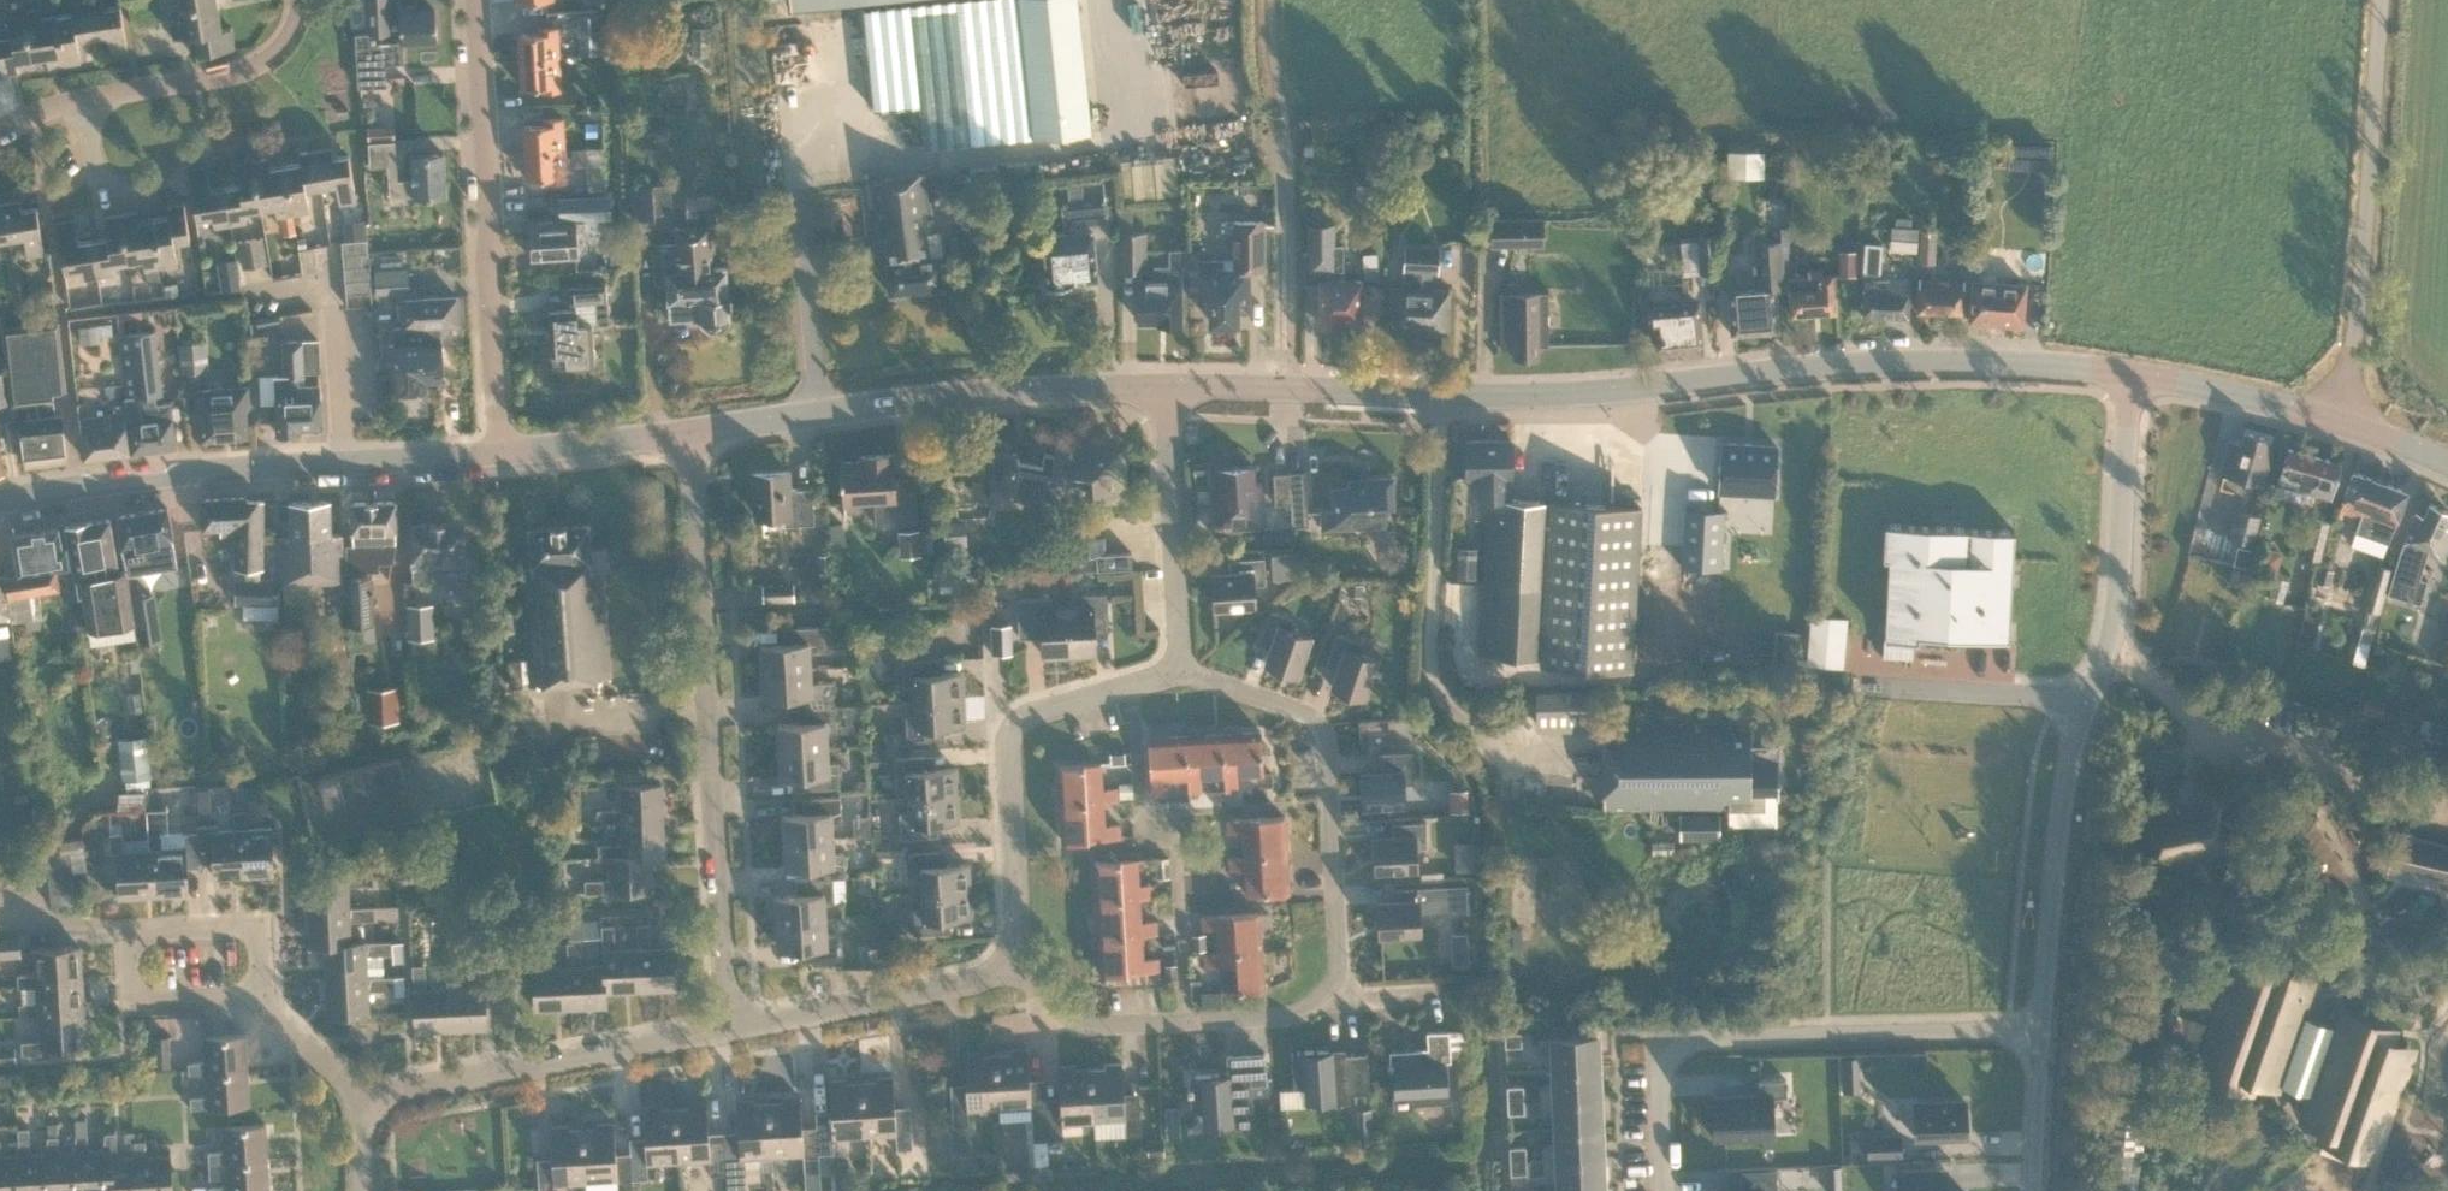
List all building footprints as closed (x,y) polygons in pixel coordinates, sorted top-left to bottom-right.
[(93,34),(88,0),(75,0),(71,1),(73,11),(58,13),(65,60),(82,58),(78,36),(93,34)] [(93,34),(108,31),(112,53),(129,50),(121,3),(105,5),(105,0),(88,0),(93,34)] [(182,13),(219,7),(218,0),(179,0),(182,13)] [(401,4),(400,0),(368,0),(370,31),(357,31),(360,84),(388,83),(387,61),(405,59),(404,40),(438,38),(436,8),(418,9),(417,3),(401,4)] [(864,7),(874,108),(920,103),(925,146),(1091,129),(1078,0),(937,0),(864,7)] [(41,6),(25,8),(33,55),(48,53),(49,63),(65,60),(58,13),(43,15),(41,6)] [(219,7),(182,13),(172,15),(175,35),(190,32),(193,51),(235,44),(232,25),(222,26),(219,7)] [(25,8),(9,11),(0,12),(0,58),(2,70),(19,68),(17,58),(33,55),(25,8)] [(608,50),(606,11),(571,12),(572,31),(588,30),(589,51),(608,50)] [(518,31),(519,58),(560,56),(559,25),(539,26),(539,30),(518,31)] [(341,56),(353,55),(352,31),(340,32),(341,56)] [(562,87),(560,56),(519,58),(521,85),(543,83),(543,88),(562,87)] [(523,122),(525,149),(566,146),(564,115),(540,116),(540,121),(523,122)] [(369,138),(395,136),(394,121),(368,123),(369,138)] [(389,163),(391,195),(447,193),(445,151),(412,153),(414,176),(399,177),(397,138),(369,140),(371,164),(389,163)] [(1887,149),(1906,149),(1906,138),(1887,138),(1887,149)] [(603,186),(601,144),(573,145),(573,162),(587,161),(588,186),(603,186)] [(332,145),(316,148),(322,183),(337,181),(340,203),(357,200),(349,153),(334,155),(332,145)] [(566,146),(525,149),(527,176),(548,174),(549,179),(568,177),(566,146)] [(1755,148),(1728,147),(1727,176),(1738,176),(1738,164),(1755,164),(1755,148)] [(307,186),(322,183),(316,148),(300,150),(301,160),(286,163),(294,210),(310,208),(307,186)] [(1795,150),(1784,150),(1783,166),(1795,166),(1795,150)] [(280,212),(294,210),(286,163),(271,165),(269,155),(253,158),(261,205),(276,203),(277,213),(280,212)] [(246,208),(261,205),(253,158),(237,161),(240,182),(225,185),(231,220),(247,218),(246,208)] [(231,220),(225,185),(210,187),(207,165),(190,168),(197,215),(213,213),(215,223),(231,220)] [(942,168),(873,177),(880,235),(886,234),(889,259),(886,259),(890,290),(945,283),(938,228),(934,229),(930,197),(945,195),(942,168)] [(1103,179),(1105,198),(1117,197),(1115,178),(1103,179)] [(656,209),(673,209),(671,179),(653,181),(653,183),(635,184),(637,215),(656,215),(656,209)] [(1357,182),(1357,206),(1377,206),(1377,182),(1357,182)] [(572,192),(573,213),(602,212),(601,191),(572,192)] [(21,197),(5,200),(10,236),(25,233),(29,255),(46,252),(38,205),(22,207),(21,197)] [(1065,286),(1070,279),(1099,276),(1094,232),(1110,231),(1107,198),(1062,203),(1065,229),(1042,232),(1047,282),(1049,281),(1054,287),(1065,286)] [(10,236),(5,200),(0,201),(0,237),(10,236)] [(169,213),(154,215),(162,263),(178,260),(175,238),(191,236),(185,200),(168,203),(169,213)] [(715,263),(712,221),(717,220),(715,202),(686,204),(688,223),(674,224),(675,239),(661,240),(663,264),(665,264),(670,317),(691,315),(691,317),(701,317),(701,319),(711,328),(724,326),(733,316),(728,262),(715,263)] [(1118,204),(1119,268),(1148,268),(1148,228),(1134,228),(1133,204),(1118,204)] [(162,263),(154,215),(139,218),(138,208),(121,210),(129,258),(144,255),(148,280),(162,277),(159,263),(162,263)] [(114,260),(129,258),(121,210),(105,213),(108,235),(93,237),(99,273),(116,270),(114,260)] [(294,210),(280,212),(283,232),(297,230),(294,210)] [(1491,241),(1544,242),(1544,214),(1491,214),(1491,241)] [(366,235),(365,217),(344,219),(346,236),(366,235)] [(587,232),(586,217),(530,221),(532,256),(580,253),(579,233),(587,232)] [(1200,259),(1199,259),(1199,290),(1199,298),(1212,298),(1213,319),(1236,319),(1236,307),(1249,307),(1248,265),(1263,265),(1262,217),(1233,218),(1234,258),(1222,258),(1200,259)] [(99,273),(93,237),(78,240),(75,218),(58,221),(65,268),(81,266),(83,276),(99,273)] [(1305,249),(1305,278),(1319,278),(1320,321),(1341,321),(1341,317),(1361,317),(1361,276),(1341,276),(1341,267),(1344,267),(1344,241),(1335,241),(1334,220),(1309,220),(1309,249),(1305,249)] [(1938,223),(1921,222),(1919,259),(1936,260),(1938,223)] [(1889,247),(1917,249),(1919,225),(1891,223),(1889,247)] [(959,229),(962,248),(982,244),(979,226),(959,229)] [(1720,269),(1717,231),(1697,232),(1700,271),(1720,269)] [(243,265),(269,260),(264,234),(238,239),(243,265)] [(342,239),(343,252),(368,250),(367,237),(342,239)] [(1440,270),(1440,255),(1441,242),(1406,241),(1404,284),(1392,284),(1390,327),(1448,330),(1450,287),(1432,286),(1433,269),(1440,270)] [(1779,328),(1776,286),(1784,285),(1781,241),(1756,242),(1759,287),(1728,289),(1732,332),(1779,328)] [(1139,319),(1159,318),(1159,320),(1182,320),(1180,263),(1188,263),(1187,246),(1169,246),(1170,262),(1154,262),(1154,277),(1138,277),(1139,319)] [(1840,248),(1840,273),(1856,273),(1856,248),(1840,248)] [(370,263),(368,250),(343,252),(344,265),(370,263)] [(241,286),(236,256),(217,259),(222,289),(241,286)] [(344,265),(345,278),(371,276),(370,263),(344,265)] [(1823,274),(1823,266),(1807,267),(1807,275),(1788,276),(1790,312),(1836,309),(1834,273),(1823,274)] [(376,272),(376,291),(409,290),(409,271),(376,272)] [(372,289),(371,276),(345,278),(347,291),(372,289)] [(1963,310),(1964,278),(1920,277),(1919,309),(1963,310)] [(1970,318),(2023,323),(2026,281),(1973,277),(1970,318)] [(1505,278),(1505,291),(1519,291),(1519,278),(1505,278)] [(1863,312),(1908,314),(1909,279),(1864,278),(1863,312)] [(166,293),(179,292),(177,280),(164,282),(166,293)] [(553,367),(596,364),(593,321),(610,320),(608,281),(571,284),(572,301),(578,301),(578,306),(549,308),(553,367)] [(373,301),(372,289),(347,291),(348,304),(373,301)] [(1502,345),(1515,345),(1515,355),(1540,354),(1540,342),(1547,342),(1547,291),(1519,291),(1505,291),(1502,291),(1502,345)] [(395,325),(396,341),(390,341),(394,388),(426,386),(425,376),(443,375),(439,323),(459,322),(457,294),(401,297),(403,324),(395,325)] [(1703,342),(1698,301),(1647,307),(1649,325),(1654,324),(1657,346),(1703,342)] [(618,323),(637,322),(637,312),(617,314),(618,323)] [(62,413),(57,413),(54,390),(66,389),(58,320),(4,326),(13,402),(37,399),(38,415),(22,417),(27,463),(67,458),(62,413)] [(101,339),(100,322),(79,324),(81,341),(101,339)] [(171,399),(157,401),(156,392),(164,391),(159,352),(165,351),(162,326),(118,331),(132,450),(176,444),(171,399)] [(197,338),(197,333),(180,335),(180,340),(179,340),(181,369),(209,367),(207,338),(197,338)] [(319,337),(283,339),(285,373),(275,373),(278,431),(301,430),(301,425),(323,424),(321,383),(298,384),(298,373),(305,372),(305,369),(321,368),(319,337)] [(13,415),(4,369),(0,369),(0,418),(13,415)] [(249,383),(197,387),(198,409),(202,409),(204,436),(249,432),(247,405),(250,405),(249,383)] [(125,411),(80,416),(85,456),(130,450),(125,411)] [(2263,483),(2272,449),(2265,447),(2268,436),(2245,430),(2242,441),(2230,438),(2221,472),(2263,483)] [(1060,498),(1094,497),(1094,500),(1127,497),(1123,444),(1077,435),(1075,444),(1057,440),(1055,451),(1045,449),(1041,465),(1020,461),(1019,446),(1010,447),(1010,439),(983,441),(986,471),(991,471),(992,487),(1014,491),(1014,496),(1058,505),(1060,498)] [(1545,498),(1515,495),(1510,495),(1510,475),(1512,475),(1512,437),(1466,437),(1466,475),(1477,475),(1477,495),(1488,495),(1479,652),(1538,655),(1542,584),(1545,584),(1541,661),(1633,667),(1642,503),(1550,498),(1549,502),(1545,502),(1545,498)] [(1775,440),(1721,438),(1719,487),(1773,489),(1775,440)] [(2330,496),(2340,460),(2288,445),(2278,481),(2330,496)] [(861,453),(861,457),(842,458),(845,500),(876,498),(878,521),(917,518),(914,474),(895,476),(893,450),(861,453)] [(1233,524),(1263,522),(1260,481),(1255,481),(1253,462),(1230,463),(1230,451),(1212,452),(1216,517),(1232,516),(1233,524)] [(784,521),(813,520),(811,485),(787,487),(786,466),(755,467),(758,515),(783,513),(784,521)] [(1306,469),(1289,470),(1292,524),(1310,523),(1306,469)] [(2340,507),(2359,514),(2354,528),(2389,540),(2407,488),(2353,469),(2340,507)] [(1291,500),(1292,524),(1289,470),(1274,471),(1276,501),(1291,500)] [(1387,505),(1393,504),(1392,475),(1351,477),(1351,482),(1333,483),(1334,508),(1324,502),(1323,525),(1388,521),(1387,505)] [(239,532),(238,565),(263,565),(264,519),(265,499),(250,499),(250,496),(205,497),(205,527),(224,527),(224,533),(239,532)] [(356,529),(356,543),(350,544),(351,567),(379,566),(378,544),(398,543),(397,530),(400,530),(398,499),(352,501),(354,529),(356,529)] [(292,534),(281,535),(283,558),(285,583),(317,582),(347,581),(346,555),(344,532),(334,532),(332,500),(291,502),(292,534)] [(2419,576),(2427,550),(2442,557),(2447,544),(2447,524),(2445,522),(2447,516),(2447,509),(2429,500),(2424,513),(2417,510),(2403,540),(2388,592),(2419,602),(2426,578),(2419,576)] [(1682,505),(1678,563),(1717,564),(1720,506),(1682,505)] [(170,506),(120,515),(126,553),(130,573),(180,563),(176,544),(170,506)] [(2253,542),(2260,513),(2238,507),(2230,536),(2253,542)] [(2320,556),(2329,518),(2313,514),(2304,552),(2320,556)] [(70,523),(67,523),(80,595),(85,594),(92,628),(136,622),(126,566),(120,567),(111,518),(110,516),(89,520),(89,519),(86,520),(70,523)] [(967,542),(965,518),(944,520),(946,543),(967,542)] [(1105,548),(1104,533),(1089,534),(1088,519),(1059,521),(1060,543),(1060,551),(1052,551),(1052,570),(1133,566),(1132,550),(1131,550),(1105,551),(1105,548)] [(467,520),(414,522),(416,568),(443,567),(444,576),(469,575),(469,565),(467,520)] [(1885,635),(1926,637),(2003,641),(2003,635),(2009,636),(2015,528),(1885,521),(1883,555),(1889,555),(1885,635)] [(604,566),(611,566),(610,546),(593,547),(591,522),(531,526),(534,571),(523,572),(531,684),(612,678),(604,566)] [(19,569),(7,571),(12,617),(41,612),(38,589),(60,585),(56,565),(68,563),(65,545),(61,545),(58,523),(13,532),(19,569)] [(920,526),(898,528),(900,554),(922,552),(920,526)] [(2252,546),(2237,542),(2232,562),(2247,566),(2252,546)] [(1295,549),(1272,551),(1273,576),(1296,574),(1295,549)] [(1255,582),(1266,581),(1264,555),(1229,557),(1230,572),(1212,573),(1214,605),(1256,602),(1255,582)] [(1477,555),(1458,555),(1457,575),(1477,575),(1477,555)] [(2362,605),(2380,610),(2392,565),(2373,560),(2362,605)] [(2320,564),(2317,579),(2330,582),(2334,568),(2320,564)] [(12,617),(7,571),(0,572),(0,617),(11,616),(11,617),(12,617)] [(372,573),(347,574),(350,637),(375,636),(372,573)] [(283,576),(238,575),(239,600),(253,600),(273,601),(280,601),(283,601),(283,576)] [(763,582),(764,600),(795,598),(794,580),(763,582)] [(1348,580),(1347,592),(1362,593),(1363,581),(1348,580)] [(150,590),(133,593),(141,641),(158,638),(150,590)] [(1083,602),(1067,603),(1070,650),(1096,649),(1094,620),(1108,619),(1107,590),(1082,591),(1083,602)] [(1043,652),(1070,650),(1067,603),(1056,604),(1055,593),(1022,595),(1024,634),(1043,633),(1043,652)] [(435,650),(434,601),(408,602),(409,635),(412,635),(413,651),(435,650)] [(1297,673),(1310,634),(1291,627),(1295,616),(1270,608),(1258,641),(1273,646),(1267,663),(1297,673)] [(1807,661),(1843,664),(1844,664),(1846,632),(1848,615),(1811,612),(1807,661)] [(478,633),(477,613),(462,614),(463,634),(478,633)] [(2447,660),(2447,614),(2444,613),(2433,657),(2447,660)] [(1009,622),(992,623),(993,652),(1005,651),(1010,651),(1009,622)] [(762,642),(763,668),(811,665),(810,648),(830,647),(829,623),(782,626),(783,640),(762,642)] [(2362,624),(2352,660),(2365,663),(2375,628),(2362,624)] [(1776,628),(1774,660),(1798,661),(1800,630),(1776,628)] [(860,631),(861,644),(885,642),(884,629),(860,631)] [(1363,696),(1377,656),(1358,650),(1361,639),(1337,631),(1325,663),(1340,668),(1333,685),(1363,696)] [(914,681),(915,697),(964,694),(962,667),(934,669),(933,655),(902,657),(904,682),(914,681)] [(511,684),(524,683),(522,657),(509,657),(511,684)] [(787,707),(798,706),(835,703),(834,679),(812,680),(811,665),(763,668),(765,694),(785,692),(787,707)] [(397,684),(367,685),(368,719),(398,718),(397,684)] [(1596,719),(1596,689),(1537,690),(1537,720),(1596,719)] [(966,720),(964,694),(915,697),(916,712),(906,713),(908,738),(937,736),(936,722),(966,720)] [(2364,699),(2359,714),(2380,720),(2384,705),(2364,699)] [(837,728),(835,703),(798,706),(799,721),(778,723),(780,748),(827,745),(826,728),(837,728)] [(1765,789),(1779,789),(1779,742),(1751,743),(1751,725),(1737,726),(1737,721),(1605,722),(1604,806),(1765,806),(1765,789)] [(1262,727),(1223,729),(1225,771),(1226,787),(1238,786),(1238,771),(1264,769),(1262,727)] [(1201,773),(1225,771),(1223,729),(1186,732),(1188,773),(1189,788),(1202,788),(1201,773)] [(886,732),(887,745),(901,744),(900,731),(886,732)] [(1164,774),(1188,773),(1186,732),(1148,734),(1152,791),(1165,790),(1164,774)] [(153,775),(149,733),(118,736),(122,778),(153,775)] [(224,754),(232,743),(221,734),(212,745),(224,754)] [(828,759),(827,745),(780,748),(781,774),(803,773),(803,786),(841,783),(840,759),(828,759)] [(1415,780),(1414,755),(1413,748),(1380,750),(1380,757),(1381,772),(1362,773),(1364,804),(1405,801),(1404,781),(1415,780)] [(1111,761),(1125,760),(1125,749),(1110,750),(1111,761)] [(909,793),(957,790),(956,764),(927,766),(926,751),(896,753),(897,778),(908,777),(909,793)] [(326,800),(407,781),(401,756),(320,775),(326,800)] [(1060,800),(1102,797),(1118,796),(1117,783),(1101,784),(1100,759),(1058,762),(1060,800)] [(1120,796),(1133,795),(1132,780),(1119,780),(1120,796)] [(622,819),(664,817),(663,782),(621,783),(622,806),(597,807),(598,820),(622,819)] [(245,805),(244,783),(233,784),(235,806),(245,805)] [(210,809),(209,786),(198,787),(199,810),(210,809)] [(126,789),(127,806),(152,804),(151,787),(126,789)] [(1449,788),(1450,808),(1470,807),(1469,787),(1449,788)] [(959,816),(957,790),(909,793),(910,810),(900,810),(901,834),(931,832),(930,817),(959,816)] [(784,812),(785,838),(833,835),(831,818),(843,817),(841,793),(805,795),(806,810),(784,812)] [(1104,822),(1102,797),(1060,800),(1063,837),(1121,834),(1120,820),(1104,822)] [(148,828),(149,848),(156,847),(158,892),(189,890),(188,865),(202,864),(201,860),(199,822),(198,822),(198,830),(186,831),(186,845),(162,846),(161,828),(169,828),(167,806),(147,808),(149,828),(148,828)] [(241,827),(244,872),(274,870),(271,825),(247,826),(246,808),(234,808),(236,827),(241,827)] [(1720,810),(1679,809),(1679,835),(1720,836),(1720,810)] [(1246,852),(1288,849),(1285,814),(1229,817),(1230,830),(1244,829),(1246,852)] [(665,852),(664,817),(622,819),(623,841),(599,842),(599,856),(609,855),(650,854),(650,853),(665,852)] [(1416,845),(1427,844),(1425,818),(1392,820),(1393,835),(1374,837),(1376,868),(1418,865),(1416,845)] [(215,874),(244,872),(241,827),(236,827),(219,828),(219,820),(199,822),(201,860),(214,859),(215,874)] [(881,835),(881,824),(874,824),(875,842),(891,841),(890,834),(881,835)] [(120,895),(158,892),(156,847),(149,848),(125,849),(123,829),(110,830),(111,850),(117,849),(120,895)] [(83,834),(59,836),(60,850),(85,847),(83,834)] [(834,849),(833,835),(785,838),(787,863),(808,862),(809,876),(834,874),(847,873),(845,849),(834,849)] [(875,847),(876,858),(893,857),(893,846),(875,847)] [(922,873),(923,890),(971,887),(970,861),(940,863),(939,848),(910,850),(911,874),(922,873)] [(1288,849),(1246,852),(1231,853),(1232,867),(1247,866),(1248,892),(1290,889),(1288,849)] [(46,853),(48,866),(73,863),(71,850),(46,853)] [(651,888),(650,854),(609,855),(610,877),(586,877),(587,891),(651,888)] [(1157,875),(1170,874),(1169,854),(1156,855),(1157,875)] [(1097,897),(1140,895),(1155,894),(1155,882),(1139,883),(1138,858),(1096,860),(1097,897)] [(75,875),(73,863),(48,866),(50,879),(75,875)] [(308,871),(310,907),(352,904),(351,883),(375,882),(374,868),(308,871)] [(777,893),(778,919),(827,916),(826,900),(836,899),(834,874),(809,876),(797,877),(798,892),(777,893)] [(50,879),(52,892),(77,888),(75,875),(50,879)] [(1420,910),(1470,907),(1468,881),(1396,885),(1397,900),(1378,902),(1380,933),(1421,931),(1420,910)] [(972,911),(971,887),(923,890),(923,906),(914,906),(915,930),(944,928),(944,913),(972,911)] [(78,901),(77,888),(52,892),(53,904),(78,901)] [(1141,919),(1140,895),(1097,897),(1099,934),(1142,932),(1157,931),(1157,919),(1141,919)] [(376,903),(352,904),(310,907),(311,943),(326,942),(354,941),(354,939),(353,917),(377,916),(376,903)] [(1221,949),(1263,947),(1261,910),(1203,913),(1204,926),(1219,925),(1221,949)] [(828,931),(827,916),(778,919),(780,944),(802,943),(803,958),(839,956),(838,931),(828,931)] [(584,918),(570,919),(571,936),(585,935),(584,918)] [(638,922),(639,946),(641,986),(677,984),(675,944),(652,945),(651,921),(638,922)] [(603,923),(604,961),(606,989),(607,988),(641,986),(639,946),(616,947),(615,923),(603,923)] [(1207,947),(1206,930),(1192,931),(1193,947),(1207,947)] [(1143,955),(1142,932),(1099,934),(1101,971),(1159,968),(1158,954),(1143,955)] [(22,954),(21,933),(0,934),(0,955),(22,954)] [(326,942),(328,977),(369,975),(368,951),(392,950),(392,937),(354,939),(354,941),(326,942)] [(394,959),(404,958),(403,939),(392,939),(394,959)] [(607,1003),(607,988),(606,989),(604,961),(583,963),(582,939),(569,940),(571,963),(573,1005),(607,1003)] [(573,1005),(571,963),(548,964),(547,940),(534,941),(537,1007),(573,1005)] [(36,977),(83,975),(81,945),(34,947),(36,971),(18,972),(19,985),(37,983),(36,977)] [(1263,947),(1221,949),(1205,950),(1205,963),(1222,962),(1223,988),(1265,986),(1263,947)] [(913,969),(927,967),(924,953),(910,956),(913,969)] [(448,960),(450,984),(452,1026),(489,1023),(486,982),(462,984),(461,959),(448,960)] [(452,1026),(450,984),(427,986),(426,961),(413,962),(417,1028),(452,1026)] [(1166,977),(1178,976),(1177,961),(1165,962),(1166,977)] [(2206,1056),(2275,1080),(2276,1079),(2300,1010),(2305,1012),(2313,990),(2308,988),(2311,978),(2263,962),(2260,973),(2238,965),(2206,1056)] [(369,975),(328,977),(329,1013),(371,1011),(369,986),(394,985),(393,973),(369,975)] [(85,1004),(83,975),(36,977),(37,983),(38,1001),(20,1002),(21,1013),(39,1012),(38,1007),(85,1004)] [(38,1007),(39,1012),(40,1038),(22,1039),(23,1052),(42,1051),(42,1045),(87,1042),(85,1004),(38,1007)] [(2300,1010),(2276,1079),(2310,1091),(2315,1093),(2339,1024),(2305,1012),(2300,1010)] [(2302,1114),(2377,1141),(2408,1049),(2386,1041),(2390,1031),(2343,1014),(2339,1024),(2315,1093),(2310,1091),(2302,1114)] [(1463,1026),(1452,1027),(1430,1029),(1431,1045),(1393,1048),(1398,1107),(1414,1106),(1414,1100),(1453,1097),(1450,1056),(1454,1056),(1453,1053),(1465,1052),(1463,1026)] [(1522,1042),(1522,1029),(1505,1029),(1506,1043),(1522,1042)] [(207,1069),(247,1067),(245,1031),(205,1034),(206,1059),(189,1060),(190,1072),(207,1071),(207,1069)] [(1554,1065),(1599,1063),(1597,1031),(1537,1034),(1538,1050),(1553,1049),(1554,1065)] [(156,1063),(171,1063),(170,1034),(154,1035),(156,1063)] [(16,1059),(16,1043),(0,1044),(0,1060),(16,1059)] [(1372,1089),(1371,1072),(1370,1050),(1348,1051),(1347,1045),(1294,1048),(1296,1086),(1315,1084),(1316,1101),(1353,1099),(1352,1090),(1372,1089)] [(1028,1046),(995,1048),(999,1104),(1010,1104),(1024,1103),(1025,1103),(1026,1117),(1026,1121),(1027,1139),(1029,1163),(1035,1163),(1035,1162),(1050,1161),(1048,1136),(1046,1120),(1048,1120),(1047,1103),(1046,1083),(1030,1084),(1029,1072),(1028,1046)] [(968,1106),(999,1104),(995,1048),(964,1050),(967,1088),(951,1089),(953,1121),(969,1120),(968,1106)] [(1269,1081),(1269,1072),(1267,1051),(1229,1054),(1230,1070),(1191,1072),(1194,1109),(1212,1108),(1213,1125),(1252,1122),(1249,1082),(1269,1081)] [(1852,1064),(1852,1055),(1842,1055),(1842,1065),(1852,1064)] [(1122,1059),(1091,1061),(1095,1118),(1126,1115),(1127,1131),(1143,1130),(1141,1097),(1125,1098),(1122,1059)] [(1062,1120),(1095,1118),(1091,1061),(1059,1064),(1062,1102),(1047,1103),(1048,1120),(1046,1120),(1048,1136),(1063,1135),(1062,1120)] [(1539,1082),(1540,1096),(1600,1093),(1599,1063),(1554,1065),(1554,1081),(1539,1082)] [(207,1069),(207,1071),(209,1094),(191,1095),(191,1106),(250,1103),(247,1067),(207,1069)] [(892,1074),(860,1077),(864,1131),(895,1129),(896,1145),(913,1144),(911,1111),(894,1112),(892,1074)] [(832,1133),(864,1131),(860,1077),(829,1079),(831,1116),(816,1117),(817,1131),(818,1150),(833,1149),(832,1133)] [(1774,1134),(1772,1094),(1774,1094),(1787,1093),(1786,1077),(1759,1078),(1759,1090),(1759,1093),(1713,1094),(1715,1136),(1774,1134)] [(1508,1096),(1524,1096),(1524,1082),(1508,1083),(1508,1096)] [(1556,1126),(1601,1124),(1600,1093),(1540,1096),(1541,1111),(1555,1110),(1556,1126)] [(818,1150),(817,1131),(802,1132),(800,1094),(768,1096),(772,1152),(803,1150),(805,1190),(821,1190),(819,1165),(818,1150)] [(745,1154),(772,1152),(768,1096),(736,1098),(738,1136),(723,1137),(725,1171),(727,1189),(747,1188),(745,1154)] [(1524,1096),(1508,1096),(1508,1110),(1525,1109),(1524,1096)] [(1966,1099),(1914,1100),(1916,1135),(1967,1133),(1967,1128),(1966,1115),(1966,1099)] [(725,1171),(723,1137),(708,1138),(705,1101),(674,1103),(678,1158),(709,1156),(710,1172),(725,1171)] [(646,1160),(678,1158),(674,1103),(642,1105),(645,1143),(630,1144),(631,1157),(632,1176),(647,1175),(646,1160)] [(1164,1104),(1166,1134),(1180,1134),(1178,1104),(1164,1104)] [(1373,1119),(1372,1105),(1359,1106),(1360,1120),(1373,1119)] [(87,1115),(76,1116),(77,1131),(88,1131),(87,1115)] [(227,1158),(268,1156),(267,1121),(225,1124),(226,1147),(208,1149),(209,1160),(228,1159),(227,1158)] [(582,1123),(586,1180),(616,1178),(617,1190),(625,1190),(633,1190),(632,1176),(631,1157),(615,1158),(612,1121),(582,1123)] [(586,1180),(582,1123),(551,1125),(553,1162),(538,1163),(539,1190),(555,1190),(555,1182),(586,1180)] [(1542,1142),(1542,1157),(1602,1154),(1601,1124),(1556,1126),(1557,1142),(1542,1142)] [(18,1153),(26,1152),(29,1190),(57,1190),(54,1150),(46,1151),(31,1152),(29,1125),(20,1125),(21,1136),(18,1153)] [(142,1154),(134,1154),(119,1155),(117,1131),(107,1131),(104,1147),(112,1146),(115,1190),(144,1190),(142,1154)] [(112,1146),(104,1147),(90,1148),(88,1132),(77,1132),(75,1149),(83,1148),(86,1190),(115,1190),(112,1146)] [(1901,1132),(1868,1133),(1869,1157),(1902,1156),(1901,1132)] [(83,1148),(75,1149),(61,1150),(60,1133),(49,1134),(46,1151),(54,1150),(57,1190),(86,1190),(83,1148)] [(1147,1135),(1148,1154),(1164,1153),(1163,1134),(1147,1135)] [(26,1152),(18,1153),(3,1154),(2,1137),(0,1138),(0,1190),(29,1190),(26,1152)] [(144,1190),(173,1190),(171,1153),(147,1155),(146,1138),(136,1139),(134,1154),(142,1154),(144,1190)] [(1509,1144),(1510,1157),(1527,1156),(1526,1143),(1509,1144)] [(980,1168),(979,1150),(955,1150),(956,1168),(980,1168)] [(1604,1185),(1602,1154),(1542,1157),(1543,1171),(1558,1171),(1559,1186),(1604,1185)] [(268,1156),(227,1158),(228,1159),(229,1182),(211,1183),(211,1190),(268,1190),(270,1190),(268,1156)] [(1527,1156),(1510,1157),(1511,1171),(1528,1170),(1527,1156)] [(1895,1165),(1896,1190),(1941,1190),(1940,1163),(1895,1165)] [(1842,1164),(1831,1164),(1831,1174),(1842,1174),(1842,1164)] [(1717,1190),(1777,1190),(1776,1168),(1739,1169),(1740,1189),(1717,1190)] [(2380,1190),(2406,1190),(2408,1186),(2385,1178),(2380,1190)]
